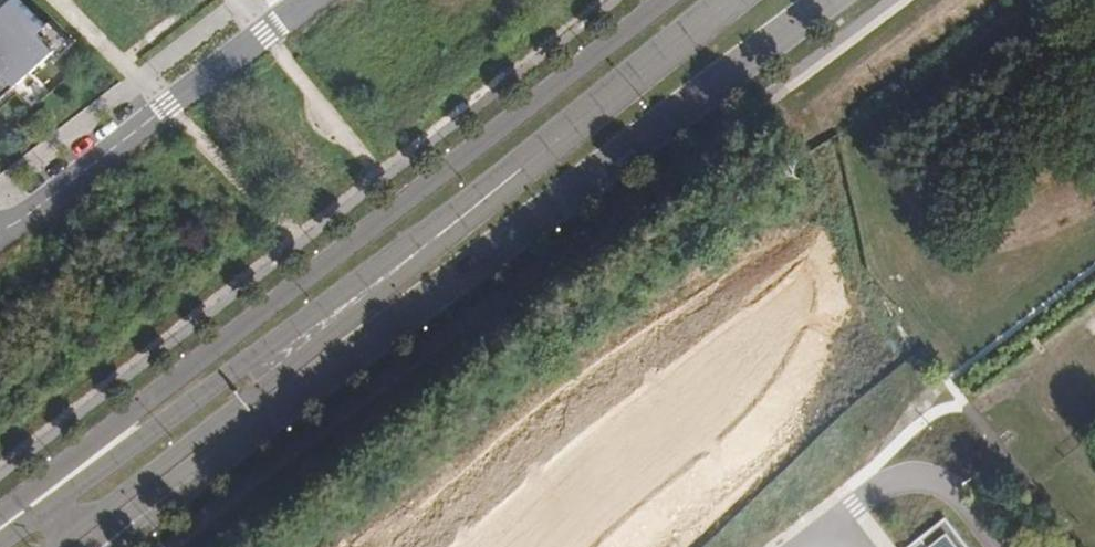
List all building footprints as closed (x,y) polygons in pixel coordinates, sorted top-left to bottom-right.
[(64,42),(47,26),(21,0),(0,0),(0,101),(64,42)] [(52,21),(47,26),(64,42),(69,48),(74,43),(52,21)]
